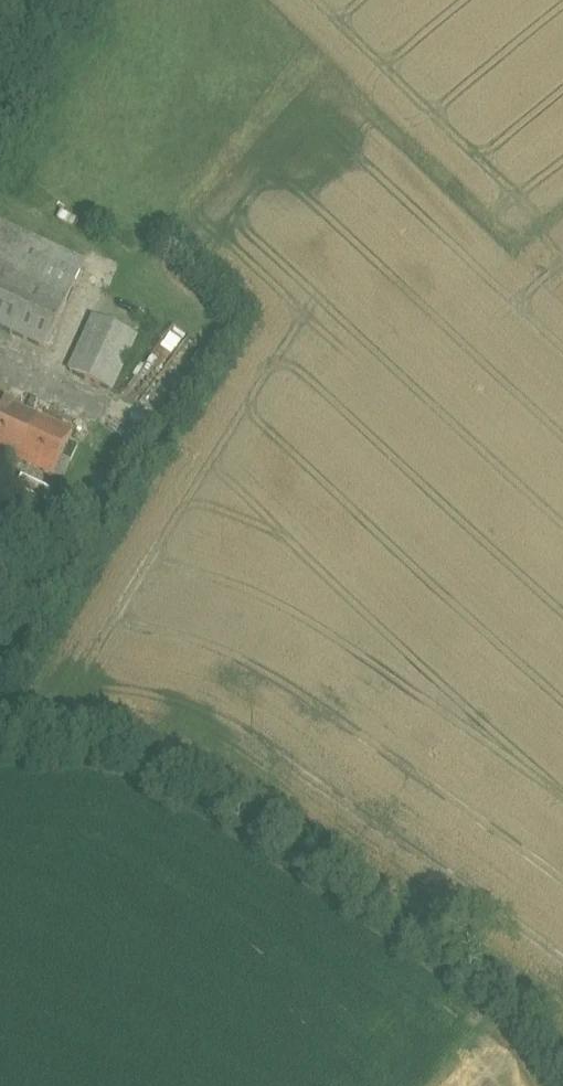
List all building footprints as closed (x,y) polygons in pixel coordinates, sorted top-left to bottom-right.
[(0,225),(0,328),(46,349),(84,265),(0,225)] [(137,336),(96,317),(71,372),(112,391),(137,336)] [(53,477),(62,458),(73,432),(0,399),(0,453),(53,477)] [(62,458),(53,477),(62,481),(71,462),(62,458)]
